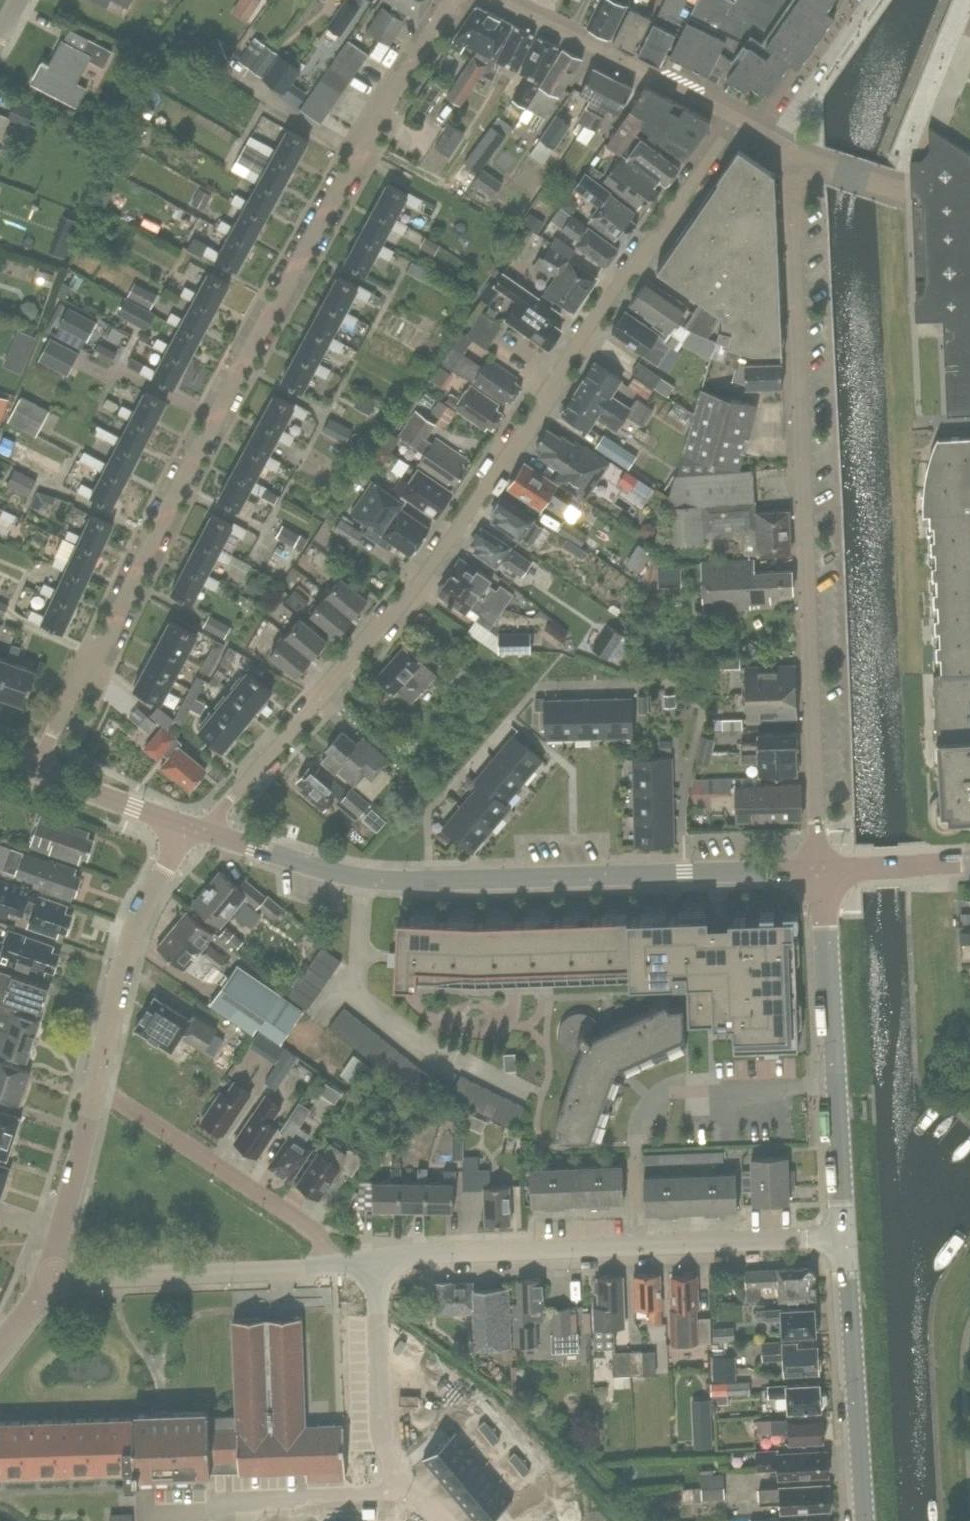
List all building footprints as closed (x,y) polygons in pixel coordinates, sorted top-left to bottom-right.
[(247,19),(260,0),(237,0),(232,9),(247,19)] [(334,16),(327,26),(340,35),(360,5),(358,4),(361,0),(346,0),(334,16)] [(395,1),(389,9),(382,5),(368,28),(392,43),(406,19),(405,19),(410,11),(421,17),(432,0),(393,0),(395,1)] [(610,39),(627,4),(618,0),(599,0),(586,27),(610,39)] [(613,40),(635,51),(652,16),(638,9),(643,0),(648,3),(649,0),(633,0),(613,40)] [(638,53),(660,63),(676,31),(672,29),(677,18),(686,0),(665,0),(638,53)] [(670,54),(681,60),(708,73),(707,74),(717,80),(723,69),(725,65),(726,64),(732,68),(727,74),(746,87),(750,81),(767,92),(791,59),(796,63),(799,65),(799,64),(819,36),(835,13),(832,10),(827,7),(832,0),(697,0),(670,54)] [(461,103),(501,43),(515,23),(477,5),(450,45),(463,54),(469,44),(479,49),(448,95),(461,103)] [(505,45),(501,43),(481,74),(494,80),(502,63),(518,70),(536,34),(516,24),(505,45)] [(560,46),(539,36),(521,72),(527,75),(513,99),(526,107),(538,86),(539,87),(543,81),(560,46)] [(266,44),(255,37),(240,60),(249,67),(266,44)] [(93,39),(86,52),(62,38),(49,62),(43,59),(31,80),(77,105),(87,87),(77,82),(90,59),(104,67),(113,50),(93,39)] [(349,38),(341,49),(363,64),(370,53),(349,38)] [(212,64),(228,57),(223,45),(207,52),(212,64)] [(278,52),(268,45),(252,69),(262,76),(278,52)] [(583,58),(565,47),(528,107),(546,117),(559,95),(560,96),(583,58)] [(356,73),(363,64),(341,49),(335,59),(356,73)] [(140,69),(146,57),(133,50),(127,62),(140,69)] [(264,77),(282,90),(298,67),(280,54),(264,77)] [(349,83),(356,73),(335,59),(328,69),(349,83)] [(579,121),(589,126),(613,77),(594,67),(581,92),(591,97),(579,121)] [(328,69),(321,78),(343,93),(349,83),(328,69)] [(634,87),(613,77),(589,126),(598,131),(611,107),(621,112),(634,87)] [(314,88),(336,103),(343,93),(321,78),(314,88)] [(703,116),(645,84),(625,114),(685,157),(706,129),(703,116)] [(329,113),(336,103),(314,88),(308,98),(329,113)] [(322,123),(329,113),(308,98),(300,108),(322,123)] [(9,117),(30,125),(37,109),(16,100),(9,117)] [(1,137),(9,116),(0,113),(0,137),(1,137)] [(498,115),(491,124),(505,134),(512,125),(498,115)] [(555,147),(569,125),(554,115),(540,137),(541,138),(555,147)] [(466,131),(450,121),(434,145),(450,155),(466,131)] [(505,134),(491,124),(465,160),(479,170),(505,134)] [(295,166),(309,140),(288,129),(278,149),(250,134),(246,142),(273,157),(274,155),(295,166)] [(664,176),(669,180),(681,164),(642,135),(628,156),(662,179),(664,176)] [(541,138),(530,153),(544,163),(555,147),(541,138)] [(724,336),(724,339),(724,341),(755,350),(776,349),(783,349),(780,289),(780,281),(780,274),(778,233),(778,232),(776,197),(775,171),(759,160),(739,147),(657,267),(719,310),(723,309),(724,325),(721,325),(718,334),(724,336)] [(260,181),(281,192),(295,166),(274,155),(273,157),(264,174),(251,167),(247,176),(259,182),(260,181)] [(648,208),(661,191),(654,186),(657,182),(622,155),(603,180),(639,207),(642,203),(648,208)] [(239,156),(232,168),(243,174),(250,162),(239,156)] [(474,180),(494,194),(503,181),(483,167),(474,180)] [(625,239),(637,222),(631,218),(635,212),(609,192),(611,189),(586,171),(574,186),(599,205),(589,219),(616,238),(619,235),(625,239)] [(246,207),(267,218),(281,192),(260,181),(259,182),(250,200),(237,193),(232,202),(245,209),(246,207)] [(394,220),(396,218),(405,200),(418,207),(423,198),(410,191),(408,194),(388,183),(374,209),(394,220)] [(94,202),(106,207),(113,190),(101,185),(94,202)] [(205,208),(212,194),(200,188),(192,202),(205,208)] [(577,207),(575,199),(569,195),(561,206),(572,214),(573,213),(577,207)] [(253,244),(267,218),(246,207),(245,209),(236,226),(223,219),(218,227),(231,234),(232,233),(253,244)] [(381,247),(382,244),(392,226),(404,232),(408,225),(396,218),(394,220),(374,209),(360,236),(381,247)] [(539,231),(546,221),(531,212),(525,221),(539,231)] [(573,213),(572,214),(563,226),(577,237),(574,241),(606,264),(619,246),(573,213)] [(57,232),(50,250),(66,256),(73,238),(57,232)] [(239,270),(253,244),(232,233),(231,234),(221,252),(208,245),(204,254),(217,261),(218,259),(239,270)] [(441,242),(427,233),(420,245),(434,254),(441,242)] [(546,291),(575,311),(599,276),(571,257),(577,248),(556,234),(546,248),(545,247),(534,263),(549,272),(550,269),(557,274),(546,291)] [(195,236),(188,248),(202,256),(204,254),(208,245),(209,244),(195,236)] [(381,247),(360,236),(346,262),(367,273),(378,252),(390,259),(395,251),(382,244),(381,247)] [(407,269),(424,279),(430,270),(412,260),(407,269)] [(969,413),(969,266),(948,267),(941,267),(943,318),(948,414),(969,413)] [(197,298),(217,309),(231,283),(211,272),(199,293),(187,286),(182,294),(195,301),(197,298)] [(542,294),(540,297),(504,273),(496,284),(519,300),(507,318),(549,347),(562,329),(554,323),(562,312),(551,305),(553,301),(542,294)] [(338,276),(324,302),(345,313),(346,312),(356,293),(368,300),(373,292),(360,285),(359,287),(338,276)] [(685,340),(672,331),(674,327),(688,307),(648,279),(631,304),(646,314),(666,328),(664,331),(669,335),(665,339),(679,349),(682,344),(685,340)] [(158,293),(136,281),(129,294),(152,306),(158,293)] [(378,304),(382,297),(373,292),(369,298),(378,304)] [(182,324),(203,335),(217,309),(197,298),(195,301),(185,319),(173,312),(168,320),(181,327),(182,324)] [(146,327),(155,311),(138,301),(128,318),(146,327)] [(331,339),(332,337),(342,319),(355,326),(359,318),(346,312),(345,313),(324,302),(310,328),(331,339)] [(719,317),(701,304),(687,324),(693,329),(707,335),(719,317)] [(87,339),(97,321),(68,306),(59,324),(87,339)] [(662,340),(663,338),(667,333),(654,324),(651,327),(626,310),(612,330),(629,342),(629,344),(644,354),(645,355),(649,357),(658,364),(671,346),(662,340)] [(474,322),(494,337),(503,326),(483,311),(474,322)] [(494,337),(474,322),(466,333),(486,348),(494,337)] [(189,361),(203,335),(182,324),(181,327),(171,344),(158,337),(153,346),(166,353),(168,350),(189,361)] [(317,365),(319,363),(328,345),(341,351),(345,343),(332,337),(331,339),(310,328),(296,354),(317,365)] [(22,372),(37,336),(19,329),(4,365),(22,372)] [(49,338),(38,360),(66,375),(78,353),(49,338)] [(117,351),(97,341),(90,353),(110,363),(117,351)] [(736,368),(733,378),(746,382),(747,386),(783,385),(782,363),(776,363),(747,364),(746,359),(741,357),(743,348),(731,344),(725,365),(736,368)] [(507,396),(513,400),(523,385),(515,381),(518,376),(489,357),(483,365),(452,345),(442,361),(504,401),(507,396)] [(174,387),(189,361),(168,350),(166,353),(157,370),(130,355),(126,364),(153,379),(154,376),(174,387)] [(317,365),(296,354),(282,380),(303,391),(314,371),(326,377),(331,369),(319,363),(317,365)] [(632,370),(653,386),(661,376),(639,360),(632,370)] [(632,408),(611,394),(621,379),(595,362),(579,386),(626,418),(627,415),(641,424),(652,408),(638,399),(632,408)] [(440,365),(431,378),(442,385),(451,372),(440,365)] [(628,384),(647,397),(653,387),(635,375),(628,384)] [(489,425),(494,428),(504,412),(497,407),(500,403),(471,383),(460,398),(452,393),(446,401),(487,428),(489,425)] [(626,418),(579,386),(562,412),(588,429),(597,416),(618,429),(626,418)] [(675,473),(676,473),(740,469),(758,406),(701,388),(675,473)] [(132,416),(152,427),(166,401),(146,390),(135,411),(122,404),(118,412),(131,419),(132,416)] [(370,413),(376,399),(361,392),(354,406),(370,413)] [(8,420),(36,435),(50,409),(21,394),(8,420)] [(9,398),(0,395),(0,422),(1,422),(9,398)] [(281,432),(283,430),(292,412),(304,419),(309,410),(296,404),(295,406),(274,395),(261,421),(281,432)] [(115,411),(119,403),(108,397),(104,406),(115,411)] [(466,457),(436,437),(433,442),(426,438),(435,424),(416,412),(400,437),(425,453),(418,464),(448,484),(451,478),(457,482),(468,466),(462,463),(466,457)] [(138,452),(152,427),(132,416),(131,419),(121,437),(98,424),(93,433),(116,446),(118,442),(138,452)] [(323,429),(345,442),(353,428),(330,416),(323,429)] [(268,458),(269,455),(279,437),(291,444),(295,436),(283,430),(281,432),(261,421),(247,447),(268,458)] [(598,478),(609,461),(585,445),(584,447),(575,441),(574,442),(562,435),(561,437),(547,428),(536,444),(544,449),(540,455),(562,469),(555,479),(585,499),(591,489),(598,478)] [(637,455),(605,433),(596,446),(628,468),(637,455)] [(937,436),(929,459),(924,486),(924,514),(929,514),(938,672),(934,672),(940,797),(935,801),(932,807),(932,814),(935,821),(940,825),(946,828),(953,827),(959,824),(963,818),(969,818),(969,435),(937,436)] [(125,478),(138,452),(118,442),(116,446),(107,462),(84,450),(80,458),(103,471),(104,467),(125,478)] [(385,462),(393,452),(383,445),(375,455),(385,462)] [(281,462),(269,455),(268,458),(247,447),(233,472),(254,484),(255,481),(265,463),(277,470),(281,462)] [(545,502),(563,514),(570,503),(552,490),(556,485),(525,463),(523,467),(520,467),(516,473),(517,475),(510,486),(532,501),(531,503),(536,507),(538,504),(542,507),(545,502)] [(392,492),(404,501),(408,495),(434,514),(452,490),(419,466),(409,481),(403,476),(392,492)] [(37,478),(15,467),(6,483),(28,495),(37,478)] [(104,467),(103,471),(93,488),(80,481),(75,490),(88,497),(90,493),(111,504),(125,478),(104,467)] [(630,489),(638,477),(626,469),(618,481),(630,489)] [(753,469),(740,469),(676,473),(675,473),(666,507),(668,546),(706,544),(706,533),(743,531),(745,553),(757,552),(757,553),(791,551),(789,509),(756,510),(753,469)] [(267,487),(255,481),(254,484),(233,472),(219,498),(240,509),(251,489),(263,496),(267,487)] [(401,506),(404,501),(392,492),(370,477),(348,510),(382,531),(381,532),(411,553),(430,526),(401,506)] [(276,503),(280,494),(267,487),(263,496),(276,503)] [(31,504),(38,507),(42,499),(38,490),(31,504)] [(522,535),(531,542),(543,525),(502,497),(499,501),(497,501),(493,506),(494,509),(492,512),(496,515),(493,520),(507,530),(506,531),(519,540),(522,535)] [(0,505),(0,524),(10,528),(17,513),(0,505)] [(243,537),(243,536),(247,529),(233,521),(233,523),(213,512),(199,539),(220,549),(221,548),(230,530),(243,537)] [(80,540),(101,550),(114,523),(92,513),(82,535),(69,529),(65,538),(66,538),(78,544),(80,540)] [(364,531),(342,517),(334,529),(356,543),(364,531)] [(557,528),(581,545),(588,535),(564,519),(557,528)] [(277,536),(294,545),(300,533),(283,524),(277,536)] [(501,560),(523,575),(532,561),(482,527),(479,531),(477,530),(473,535),(475,537),(471,542),(477,547),(475,550),(484,556),(483,558),(497,566),(501,560)] [(58,556),(57,556),(53,564),(66,571),(67,568),(88,577),(101,550),(80,540),(78,544),(66,538),(58,556)] [(206,576),(207,574),(216,556),(229,563),(234,554),(221,548),(220,549),(199,539),(185,565),(206,576)] [(564,566),(579,576),(592,555),(578,545),(564,566)] [(770,570),(769,557),(701,562),(704,608),(751,605),(750,600),(771,599),(771,591),(793,589),(792,568),(770,570)] [(484,600),(500,612),(514,593),(501,584),(497,589),(489,584),(494,578),(478,567),(476,569),(460,558),(452,571),(487,596),(484,600)] [(220,581),(207,574),(206,576),(185,565),(172,591),(192,602),(203,582),(216,588),(220,581)] [(55,595),(76,604),(88,577),(67,568),(66,571),(58,588),(45,582),(41,591),(54,597),(55,595)] [(490,628),(500,612),(484,600),(487,596),(452,571),(437,591),(466,611),(469,606),(480,614),(476,618),(490,628)] [(369,596),(342,575),(313,611),(339,633),(369,596)] [(262,580),(254,594),(266,601),(274,587),(262,580)] [(287,599),(301,610),(311,599),(296,588),(287,599)] [(63,631),(76,604),(55,595),(54,597),(45,615),(33,609),(28,618),(42,624),(43,622),(63,631)] [(3,615),(9,603),(0,599),(0,613),(3,615)] [(203,625),(224,637),(231,625),(210,613),(203,625)] [(329,638),(301,616),(271,652),(298,675),(329,638)] [(545,627),(561,639),(569,630),(553,617),(545,627)] [(159,642),(186,656),(198,633),(171,619),(159,642)] [(608,658),(624,635),(609,624),(593,648),(608,658)] [(499,648),(531,649),(531,631),(500,632),(499,648)] [(208,655),(216,659),(225,643),(216,638),(208,655)] [(575,645),(573,638),(563,640),(564,648),(575,645)] [(174,679),(186,656),(159,642),(146,664),(174,679)] [(0,694),(26,703),(37,669),(16,661),(21,647),(12,644),(7,658),(12,660),(0,694)] [(221,660),(230,665),(238,649),(229,645),(221,660)] [(437,673),(405,645),(376,677),(393,692),(397,688),(412,701),(437,673)] [(208,676),(216,659),(208,655),(199,672),(208,676)] [(12,660),(7,658),(0,656),(0,694),(12,660)] [(741,667),(740,656),(720,657),(721,669),(741,667)] [(469,672),(456,658),(440,676),(453,688),(469,672)] [(174,679),(146,664),(134,687),(161,702),(174,679)] [(797,716),(795,664),(745,665),(747,718),(797,716)] [(232,689),(257,709),(273,690),(248,669),(232,689)] [(189,690),(197,694),(205,679),(197,674),(189,690)] [(241,729),(257,709),(232,689),(216,709),(241,729)] [(190,708),(197,694),(189,690),(182,704),(190,708)] [(676,693),(664,693),(665,706),(676,706),(676,693)] [(638,695),(638,712),(649,711),(648,694),(638,695)] [(603,697),(604,736),(633,735),(632,696),(603,697)] [(545,697),(536,697),(536,709),(545,709),(545,697)] [(574,698),(575,737),(604,736),(603,697),(574,698)] [(575,737),(574,698),(545,699),(547,737),(575,737)] [(182,723),(190,708),(182,704),(175,717),(174,718),(175,719),(182,723)] [(159,705),(151,714),(168,728),(175,719),(174,718),(175,717),(159,705)] [(152,717),(138,706),(130,715),(144,726),(152,717)] [(241,729),(216,709),(200,728),(225,749),(241,729)] [(711,709),(711,723),(721,723),(720,709),(711,709)] [(152,717),(144,726),(149,730),(157,721),(152,717)] [(722,718),(722,729),(743,728),(743,718),(722,718)] [(175,775),(190,787),(206,768),(179,745),(183,740),(162,723),(144,744),(159,757),(165,750),(171,755),(162,766),(173,776),(175,775)] [(363,736),(357,742),(343,730),(327,750),(330,753),(323,761),(336,772),(338,770),(355,785),(364,774),(372,780),(390,759),(363,736)] [(742,742),(742,752),(765,751),(765,749),(776,749),(776,753),(788,753),(788,750),(798,750),(798,731),(759,732),(759,741),(742,742)] [(495,755),(525,780),(543,758),(513,733),(495,755)] [(703,735),(701,747),(712,750),(715,737),(703,735)] [(672,750),(672,739),(659,739),(659,750),(672,750)] [(712,750),(701,747),(698,762),(709,764),(712,750)] [(765,751),(742,752),(742,760),(760,760),(760,773),(799,772),(798,750),(788,750),(788,753),(776,753),(776,749),(765,749),(765,751)] [(507,801),(525,780),(495,755),(477,776),(482,780),(507,801)] [(634,757),(635,786),(674,785),(674,756),(634,757)] [(317,770),(311,765),(298,780),(304,785),(301,789),(324,810),(334,799),(338,802),(341,799),(359,815),(369,803),(350,787),(347,790),(320,767),(317,770)] [(731,793),(731,776),(692,777),(692,794),(731,793)] [(802,817),(801,783),(762,783),(761,776),(737,776),(738,818),(802,817)] [(463,803),(493,827),(511,804),(507,801),(482,780),(463,803)] [(636,815),(675,814),(674,785),(635,786),(636,815)] [(474,849),(493,827),(463,803),(445,825),(474,849)] [(675,814),(636,815),(637,844),(676,843),(675,814)] [(88,857),(94,839),(88,837),(90,831),(41,815),(32,844),(80,860),(82,855),(88,857)] [(447,844),(452,837),(443,829),(437,836),(447,844)] [(24,852),(0,844),(0,869),(41,883),(40,888),(63,896),(71,899),(73,896),(74,892),(76,893),(82,875),(76,873),(78,867),(50,858),(49,861),(24,852)] [(238,885),(221,871),(194,901),(221,924),(235,907),(239,910),(247,900),(256,908),(258,905),(273,918),(283,907),(268,894),(266,896),(245,877),(238,885)] [(69,906),(0,883),(0,914),(7,916),(9,909),(24,914),(25,910),(32,912),(28,926),(58,936),(61,930),(67,932),(73,914),(67,912),(69,906)] [(223,968),(230,960),(229,960),(208,942),(215,933),(213,931),(187,910),(175,924),(173,927),(167,934),(166,935),(158,945),(181,964),(185,967),(187,968),(202,978),(214,964),(222,969),(223,968)] [(775,915),(775,911),(761,911),(761,916),(729,916),(730,927),(720,928),(709,928),(709,916),(709,913),(487,922),(398,918),(395,985),(417,986),(418,966),(471,970),(630,964),(630,983),(687,981),(689,1023),(734,1022),(735,1046),(766,1045),(766,1049),(780,1049),(780,1045),(799,1044),(799,1026),(803,1022),(802,1000),(797,996),(796,963),(800,959),(799,936),(795,932),(794,914),(775,915)] [(226,926),(219,934),(226,940),(233,932),(226,926)] [(0,938),(0,960),(45,975),(47,968),(54,971),(60,952),(54,950),(55,945),(10,930),(7,940),(0,938)] [(315,954),(335,968),(342,958),(322,945),(315,954)] [(328,978),(335,968),(315,954),(308,964),(328,978)] [(321,988),(328,978),(308,964),(302,974),(321,988)] [(280,1043),(303,1010),(237,965),(230,975),(224,984),(210,1004),(252,1032),(256,1026),(280,1043)] [(0,968),(0,1001),(14,1006),(13,1009),(36,1017),(40,1008),(42,1009),(50,985),(0,968)] [(314,998),(321,988),(302,974),(295,984),(314,998)] [(307,1007),(314,998),(295,984),(288,994),(307,1007)] [(193,1013),(190,1017),(155,996),(136,1026),(173,1049),(182,1034),(205,1048),(217,1028),(193,1013)] [(568,1050),(576,1053),(576,1052),(578,1045),(582,1050),(556,1120),(559,1121),(560,1138),(603,1136),(602,1119),(612,1092),(613,1092),(624,1080),(615,1071),(616,1066),(621,1064),(630,1073),(642,1061),(668,1049),(685,1048),(684,1005),(667,1006),(666,1002),(598,1033),(595,1026),(598,1023),(599,1023),(600,1023),(595,1016),(588,1012),(580,1010),(572,1012),(566,1016),(561,1022),(558,1030),(559,1038),(562,1045),(568,1050)] [(338,1032),(353,1013),(344,1006),(329,1024),(338,1032)] [(40,1020),(10,1010),(0,1007),(0,1051),(27,1060),(40,1020)] [(348,1040),(363,1021),(353,1013),(338,1032),(348,1040)] [(357,1047),(372,1028),(363,1021),(348,1040),(357,1047)] [(367,1055),(381,1036),(372,1028),(357,1047),(367,1055)] [(274,1062),(283,1048),(265,1035),(254,1049),(274,1062)] [(377,1063),(391,1043),(381,1036),(367,1055),(377,1063)] [(386,1070),(400,1051),(391,1043),(377,1063),(386,1070)] [(277,1088),(293,1064),(299,1055),(286,1047),(264,1080),(277,1088)] [(396,1078),(409,1058),(400,1051),(386,1070),(396,1078)] [(516,1068),(515,1052),(505,1052),(506,1069),(516,1068)] [(357,1084),(370,1064),(353,1053),(340,1072),(357,1084)] [(20,1103),(31,1069),(0,1058),(0,1096),(20,1103)] [(405,1085),(419,1066),(409,1058),(396,1078),(405,1085)] [(307,1080),(313,1071),(300,1063),(295,1071),(307,1080)] [(414,1092),(428,1073),(419,1066),(405,1085),(414,1092)] [(428,1073),(414,1092),(423,1099),(438,1081),(428,1073)] [(460,1101),(471,1079),(460,1074),(450,1095),(460,1101)] [(471,1106),(481,1084),(471,1079),(460,1101),(471,1106)] [(202,1119),(224,1133),(251,1091),(235,1080),(226,1093),(221,1090),(202,1119)] [(335,1102),(342,1092),(325,1080),(318,1091),(335,1102)] [(483,1112),(492,1090),(481,1084),(471,1106),(483,1112)] [(492,1117),(503,1095),(492,1090),(483,1112),(492,1117)] [(281,1104),(266,1094),(235,1141),(257,1156),(278,1125),(270,1120),(281,1104)] [(503,1122),(514,1101),(503,1095),(492,1117),(503,1122)] [(291,1178),(310,1149),(301,1143),(309,1132),(298,1125),(310,1107),(300,1100),(280,1130),(288,1135),(269,1164),(291,1178)] [(442,1116),(455,1120),(459,1105),(446,1101),(442,1116)] [(514,1101),(503,1122),(514,1127),(524,1106),(514,1101)] [(475,1115),(466,1110),(466,1124),(470,1126),(475,1115)] [(7,1158),(21,1117),(0,1111),(0,1155),(7,1158)] [(451,1156),(463,1156),(463,1134),(452,1133),(451,1156)] [(350,1146),(348,1150),(331,1139),(322,1153),(319,1150),(297,1182),(319,1197),(330,1181),(333,1183),(344,1168),(353,1174),(365,1156),(350,1146)] [(723,1159),(723,1148),(643,1152),(643,1162),(723,1159)] [(479,1167),(478,1154),(463,1154),(463,1167),(463,1186),(485,1185),(486,1222),(511,1221),(510,1183),(491,1184),(490,1166),(479,1167)] [(751,1157),(752,1180),(793,1179),(793,1169),(788,1169),(787,1156),(751,1157)] [(11,1166),(0,1162),(0,1198),(11,1166)] [(599,1164),(576,1165),(577,1201),(590,1201),(590,1206),(600,1205),(599,1164)] [(622,1164),(599,1164),(600,1205),(609,1205),(609,1200),(623,1200),(622,1164)] [(564,1201),(577,1201),(576,1165),(553,1166),(554,1207),(564,1207),(564,1201)] [(373,1207),(400,1207),(400,1180),(400,1166),(392,1166),(392,1180),(373,1180),(373,1207)] [(426,1207),(426,1180),(426,1167),(427,1167),(427,1166),(418,1166),(418,1180),(400,1180),(400,1207),(426,1207)] [(554,1207),(553,1166),(530,1166),(531,1202),(545,1202),(545,1207),(554,1207)] [(426,1180),(426,1207),(453,1208),(453,1182),(454,1182),(454,1168),(444,1168),(444,1169),(444,1180),(426,1180)] [(712,1173),(690,1174),(691,1210),(704,1210),(704,1215),(714,1214),(712,1173)] [(736,1173),(712,1173),(714,1214),(723,1214),(723,1209),(737,1209),(736,1173)] [(667,1175),(668,1216),(678,1216),(677,1210),(691,1210),(690,1174),(667,1175)] [(668,1216),(667,1175),(643,1176),(645,1212),(658,1211),(659,1216),(668,1216)] [(373,1207),(373,1180),(373,1179),(360,1179),(360,1190),(355,1190),(355,1207),(373,1207)] [(793,1179),(752,1180),(753,1203),(789,1202),(788,1188),(793,1188),(793,1179)] [(813,1272),(807,1266),(745,1269),(746,1299),(758,1298),(758,1285),(778,1284),(779,1299),(814,1297),(813,1272)] [(696,1318),(696,1307),(697,1307),(695,1271),(670,1273),(671,1299),(669,1299),(671,1341),(697,1339),(698,1343),(711,1342),(710,1317),(696,1318)] [(662,1308),(660,1273),(634,1274),(635,1309),(649,1308),(650,1324),(661,1323),(660,1308),(662,1308)] [(624,1326),(622,1274),(598,1275),(598,1279),(595,1279),(595,1290),(599,1290),(599,1305),(594,1305),(595,1327),(624,1326)] [(517,1342),(537,1342),(536,1319),(545,1319),(543,1277),(518,1279),(519,1303),(515,1303),(517,1342)] [(451,1282),(451,1281),(436,1282),(437,1312),(474,1311),(475,1348),(511,1347),(509,1286),(473,1287),(473,1282),(451,1282)] [(569,1332),(569,1306),(551,1306),(552,1333),(569,1332)] [(814,1316),(813,1306),(765,1309),(766,1319),(782,1318),(783,1333),(816,1331),(815,1326),(818,1326),(818,1316),(814,1316)] [(0,1421),(0,1477),(135,1471),(135,1474),(206,1471),(212,1471),(211,1455),(240,1454),(241,1470),(241,1471),(298,1469),(307,1469),(308,1478),(345,1477),(347,1477),(346,1432),(345,1423),(307,1424),(306,1424),(302,1315),(282,1316),(234,1318),(237,1413),(210,1414),(210,1410),(164,1412),(134,1413),(134,1416),(0,1421)] [(713,1326),(714,1340),(735,1339),(734,1325),(713,1326)] [(763,1345),(764,1349),(764,1357),(785,1355),(786,1373),(819,1371),(819,1367),(822,1367),(821,1355),(818,1355),(817,1345),(798,1347),(798,1342),(763,1345)] [(644,1349),(629,1350),(630,1374),(644,1373),(644,1349)] [(630,1374),(629,1350),(613,1350),(614,1374),(614,1383),(631,1383),(630,1374)] [(712,1354),(712,1378),(736,1378),(736,1354),(712,1354)] [(750,1393),(750,1380),(727,1382),(728,1394),(750,1393)] [(727,1382),(711,1382),(712,1395),(728,1394),(727,1382)] [(820,1392),(819,1382),(768,1385),(769,1396),(789,1395),(790,1409),(821,1407),(821,1403),(825,1403),(824,1392),(820,1392)] [(728,1394),(712,1395),(712,1404),(728,1403),(728,1394)] [(827,1434),(827,1429),(823,1427),(822,1414),(757,1418),(758,1432),(789,1430),(790,1442),(824,1440),(824,1436),(827,1434)] [(492,1429),(485,1420),(478,1425),(486,1434),(492,1429)] [(714,1450),(712,1424),(697,1425),(699,1451),(714,1450)] [(500,1438),(492,1429),(486,1434),(494,1443),(500,1438)] [(458,1434),(427,1458),(441,1476),(472,1452),(458,1434)] [(829,1474),(828,1448),(779,1451),(779,1449),(757,1450),(758,1468),(779,1467),(779,1477),(829,1474)] [(523,1460),(515,1451),(508,1456),(516,1466),(523,1460)] [(472,1452),(441,1476),(455,1494),(486,1470),(472,1452)] [(530,1469),(523,1460),(516,1466),(524,1475),(530,1469)] [(486,1470),(455,1494),(469,1512),(500,1488),(486,1470)] [(701,1474),(702,1487),(725,1485),(724,1473),(701,1474)] [(832,1508),(830,1482),(781,1485),(781,1483),(760,1484),(761,1502),(781,1501),(782,1511),(832,1508)] [(725,1485),(702,1487),(702,1498),(725,1497),(725,1485)] [(469,1512),(476,1520),(495,1520),(514,1506),(500,1488),(469,1512)] [(562,1494),(552,1499),(558,1510),(568,1505),(562,1494)]
